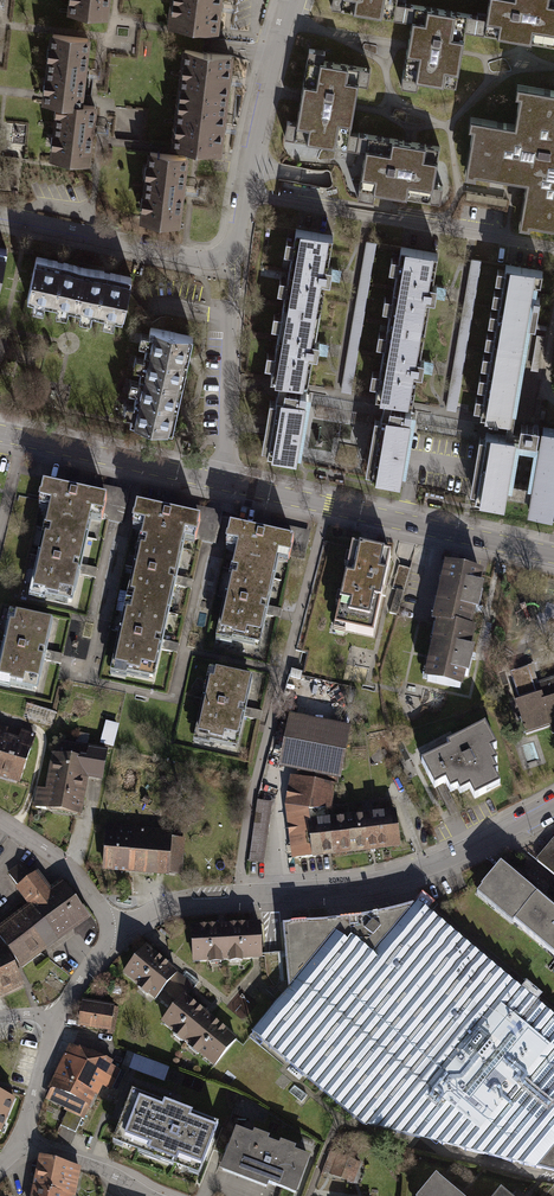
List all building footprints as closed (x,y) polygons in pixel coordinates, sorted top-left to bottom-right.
[(67,5),(72,6),(71,15),(106,19),(108,0),(68,0),(67,5)] [(219,0),(171,0),(168,28),(215,33),(217,16),(231,17),(232,2),(219,1),(219,0)] [(331,6),(404,18),(406,2),(397,1),(397,0),(332,0),(331,6)] [(486,15),(476,14),(473,30),(553,44),(553,0),(489,0),(486,15)] [(473,30),(476,14),(406,2),(404,18),(413,19),(402,86),(417,88),(419,78),(455,84),(461,52),(465,29),(473,30)] [(88,41),(53,37),(52,48),(46,48),(45,64),(50,65),(48,80),(44,80),(42,97),(46,97),(46,99),(45,107),(52,107),(81,110),(81,107),(82,103),(84,80),(93,81),(94,68),(85,67),(88,41)] [(320,56),(322,49),(307,47),(295,119),(285,118),(282,134),(353,146),(356,130),(348,128),(356,80),(367,81),(369,65),(320,56)] [(228,74),(230,57),(182,51),(177,101),(224,107),(226,89),(239,91),(241,76),(228,74)] [(518,123),(472,114),(470,123),(474,124),(465,173),(476,175),(477,171),(527,180),(519,224),(531,226),(532,221),(553,225),(553,88),(520,81),(519,88),(524,89),(518,123)] [(222,124),(224,107),(177,101),(171,151),(218,157),(220,139),(233,141),(235,126),(222,124)] [(93,108),(81,107),(81,110),(52,107),(51,122),(56,123),(54,138),(50,138),(48,155),(53,155),(52,165),(87,168),(90,138),(99,139),(100,126),(92,125),(93,108)] [(369,197),(371,187),(437,198),(440,184),(430,182),(437,144),(356,130),(353,146),(363,148),(355,195),(369,197)] [(185,159),(150,155),(148,167),(143,166),(141,183),(146,183),(144,199),(140,198),(138,215),(142,215),(141,225),(176,229),(180,199),(189,200),(190,187),(182,186),(185,159)] [(328,265),(333,238),(297,232),(296,239),(288,237),(285,251),(293,252),(289,278),(281,277),(279,290),(287,291),(284,305),(320,311),(325,281),(330,282),(333,266),(328,265)] [(378,246),(369,245),(344,394),(353,396),(378,246)] [(433,284),(438,257),(402,251),(401,257),(393,256),(390,270),(398,271),(394,297),(386,295),(384,309),(392,310),(389,324),(425,330),(430,300),(435,301),(438,285),(433,284)] [(84,271),(37,260),(27,302),(32,303),(30,312),(42,315),(44,306),(58,309),(56,317),(66,320),(68,311),(74,312),(84,271)] [(483,264),(473,263),(449,413),(458,414),(483,264)] [(543,272),(506,266),(506,269),(498,268),(496,280),(504,281),(502,291),(494,289),(492,301),(500,302),(498,312),(491,310),(489,322),(496,323),(495,333),(488,331),(486,343),(493,344),(491,354),(484,353),(482,364),(489,365),(487,375),(480,373),(478,386),(485,387),(484,396),(476,394),(474,406),(482,407),(480,414),(513,420),(530,324),(536,325),(540,297),(535,297),(538,281),(541,282),(543,272)] [(131,281),(84,271),(74,312),(79,313),(77,322),(89,325),(91,316),(104,319),(102,327),(116,330),(117,322),(122,323),(131,281)] [(315,339),(320,311),(284,305),(283,313),(275,312),(273,325),(280,327),(278,341),(276,352),(269,351),(266,364),(274,366),(271,379),(307,385),(313,353),(318,354),(321,340),(315,339)] [(420,358),(425,330),(389,324),(388,332),(380,331),(378,344),(385,345),(381,371),(374,370),(371,383),(379,385),(376,397),(412,404),(418,372),(423,373),(426,359),(420,358)] [(183,386),(193,339),(151,330),(150,335),(141,333),(138,345),(147,347),(145,360),(136,358),(134,369),(142,371),(141,377),(183,386)] [(173,433),(183,386),(141,377),(140,382),(131,380),(128,392),(137,394),(135,407),(127,405),(124,418),(132,420),(131,424),(173,433)] [(307,418),(310,399),(276,393),(274,403),(270,402),(266,430),(261,457),(299,463),(307,418)] [(412,435),(415,418),(381,412),(379,422),(375,421),(374,429),(366,475),(404,482),(412,435)] [(486,432),(475,498),(502,504),(505,491),(531,496),(528,510),(553,516),(553,431),(543,429),(541,442),(537,441),(539,428),(521,424),(518,438),(515,438),(486,432)] [(46,529),(50,529),(86,537),(90,518),(107,521),(123,525),(129,495),(69,483),(67,495),(42,490),(39,504),(50,506),(46,529)] [(142,540),(147,541),(182,548),(185,538),(201,541),(216,544),(222,515),(163,502),(160,515),(136,509),(133,523),(145,526),(142,540)] [(232,567),(237,568),(272,576),(276,557),(292,560),(309,563),(315,534),(255,522),(253,534),(228,529),(226,543),(237,545),(232,567)] [(79,569),(86,537),(50,529),(49,537),(44,536),(32,596),(72,604),(78,577),(72,575),(73,568),(79,569)] [(175,581),(182,548),(147,541),(145,549),(140,548),(129,601),(133,602),(132,609),(168,616),(174,589),(168,587),(169,580),(175,581)] [(391,555),(352,547),(350,556),(347,555),(344,567),(348,567),(341,595),(338,595),(336,606),(339,606),(334,631),(345,633),(346,630),(373,636),(391,555)] [(265,608),(272,576),(237,568),(235,576),(230,575),(218,635),(258,643),(264,615),(258,614),(259,607),(265,608)] [(484,577),(442,568),(439,581),(442,581),(432,627),(436,628),(471,635),(476,615),(479,616),(485,591),(481,590),(484,577)] [(404,592),(397,590),(390,613),(397,615),(404,592)] [(163,641),(168,616),(132,609),(130,617),(125,616),(113,676),(153,685),(161,649),(155,647),(156,640),(163,641)] [(9,626),(0,671),(0,688),(9,690),(10,685),(22,687),(21,690),(36,693),(43,661),(37,660),(38,654),(44,655),(51,625),(8,616),(6,626),(9,626)] [(471,635),(436,628),(428,666),(425,665),(421,683),(463,692),(466,679),(469,680),(475,653),(472,652),(476,636),(471,635)] [(516,702),(526,734),(551,727),(553,733),(553,678),(537,683),(531,666),(511,673),(519,698),(535,693),(536,696),(516,702)] [(209,682),(212,682),(201,733),(198,732),(196,743),(211,746),(212,741),(224,744),(224,746),(239,749),(245,718),(239,716),(241,710),(247,711),(253,681),(211,672),(209,682)] [(289,719),(278,773),(339,785),(349,731),(289,719)] [(118,728),(104,725),(99,748),(112,751),(118,728)] [(450,751),(423,765),(435,789),(447,783),(453,793),(460,789),(462,795),(472,790),(477,799),(502,787),(496,775),(499,774),(494,765),(499,763),(493,751),(498,749),(487,726),(448,746),(450,751)] [(0,730),(0,783),(18,788),(33,737),(21,734),(18,743),(6,740),(8,733),(0,730)] [(34,814),(79,820),(85,783),(101,785),(105,755),(89,753),(90,749),(56,744),(54,760),(50,759),(45,794),(37,793),(34,814)] [(333,789),(292,783),(287,809),(288,821),(293,866),(334,861),(330,825),(329,816),(333,789)] [(272,807),(257,805),(248,865),(263,868),(272,807)] [(396,818),(330,825),(334,861),(400,854),(396,818)] [(105,827),(101,876),(167,882),(167,878),(181,879),(185,839),(171,838),(171,833),(105,827)] [(537,862),(553,876),(553,842),(537,862)] [(536,895),(501,865),(482,888),(490,895),(487,899),(506,914),(509,910),(517,918),(536,895)] [(14,894),(27,910),(54,945),(87,919),(60,884),(50,892),(37,876),(30,882),(19,868),(6,877),(17,891),(14,894)] [(517,918),(514,922),(553,955),(553,910),(536,895),(517,918)] [(290,997),(251,1041),(286,1071),(289,1068),(362,1130),(553,1179),(553,1022),(417,908),(359,921),(319,926),(283,929),(290,997)] [(54,945),(27,910),(0,930),(0,936),(24,967),(54,945)] [(258,966),(257,928),(190,929),(191,968),(205,968),(205,972),(220,972),(220,967),(227,967),(227,971),(241,971),(241,967),(258,966)] [(0,951),(0,994),(22,983),(9,955),(4,949),(0,951)] [(166,996),(179,1006),(185,999),(194,989),(147,950),(122,979),(137,991),(134,995),(146,1005),(149,1001),(156,1007),(166,996)] [(212,1072),(237,1042),(185,999),(179,1006),(160,1029),(171,1038),(168,1042),(180,1051),(183,1047),(188,1052),(186,1055),(197,1064),(199,1061),(212,1072)] [(116,1008),(83,1003),(80,1024),(113,1029),(116,1008)] [(73,1047),(58,1077),(96,1096),(100,1088),(110,1093),(119,1074),(109,1069),(111,1066),(73,1047)] [(127,1054),(122,1070),(164,1085),(169,1069),(127,1054)] [(76,1137),(96,1096),(58,1077),(46,1103),(68,1114),(60,1129),(76,1137)] [(0,1093),(0,1131),(2,1132),(15,1100),(0,1093)] [(133,1093),(114,1142),(199,1174),(217,1125),(133,1093)] [(236,1134),(221,1175),(268,1192),(269,1189),(280,1193),(280,1195),(296,1195),(309,1160),(294,1155),(296,1151),(281,1146),(280,1150),(268,1146),(270,1141),(254,1136),(253,1140),(236,1134)] [(332,1173),(350,1180),(357,1163),(339,1156),(332,1173)] [(32,1191),(56,1195),(75,1195),(80,1172),(38,1163),(32,1191)] [(437,1181),(424,1195),(456,1195),(437,1181)]
